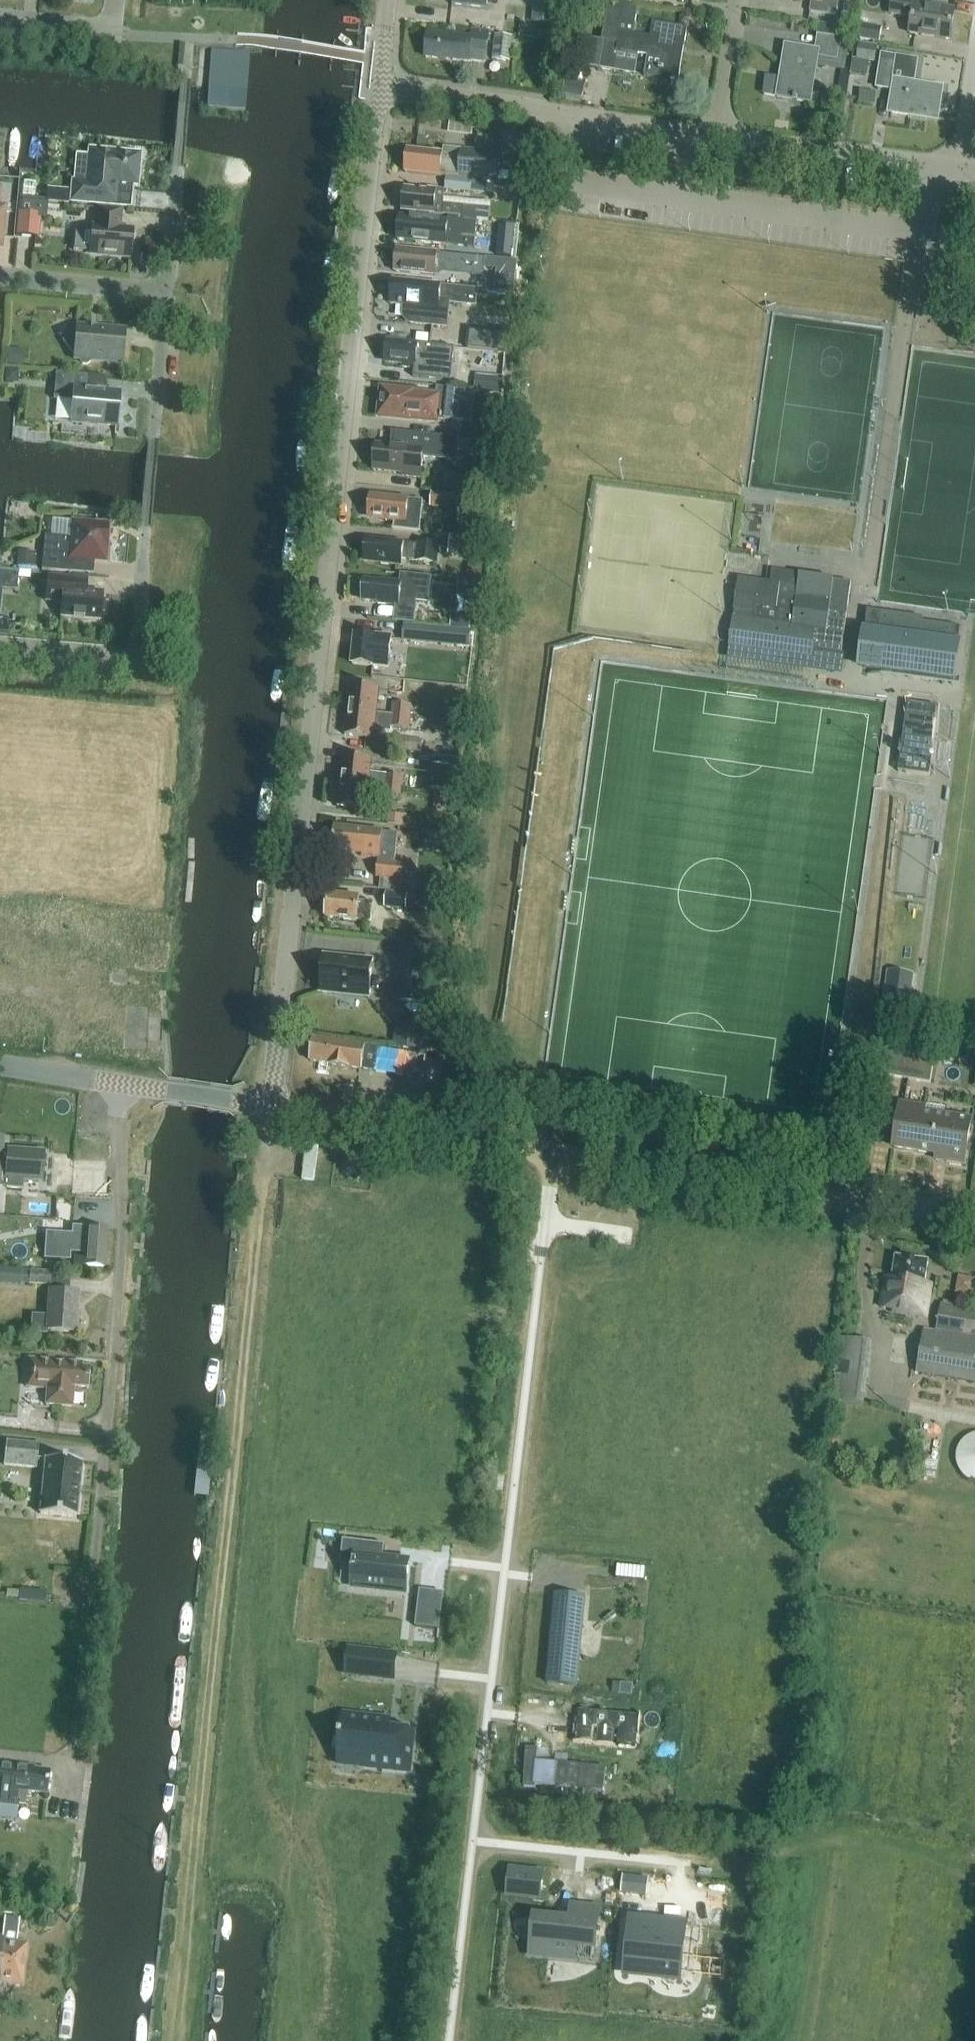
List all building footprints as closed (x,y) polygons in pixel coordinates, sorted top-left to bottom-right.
[(454,4),(453,4),(453,5),(489,10),(489,8),(488,8),(489,0),(454,0),(454,4)] [(563,1),(555,0),(535,0),(533,23),(560,26),(563,1)] [(812,2),(810,14),(837,18),(839,0),(801,0),(812,2)] [(954,11),(915,4),(916,0),(894,0),(891,15),(913,18),(910,34),(950,40),(954,11)] [(605,41),(600,69),(614,71),(615,67),(636,70),(639,55),(664,59),(660,79),(679,82),(684,48),(688,29),(653,23),(651,38),(633,35),(637,9),(608,4),(603,40),(605,41)] [(820,24),(818,35),(842,39),(844,28),(820,24)] [(880,43),(883,27),(863,24),(860,39),(880,43)] [(485,64),(488,32),(473,30),(472,38),(428,34),(426,58),(485,64)] [(510,62),(513,37),(495,34),(492,59),(510,62)] [(780,79),(777,97),(810,103),(818,58),(838,61),(842,39),(818,35),(815,51),(786,46),(786,47),(787,48),(782,79),(780,79)] [(591,39),(586,67),(600,69),(605,41),(603,40),(591,39)] [(875,63),(878,46),(860,43),(857,60),(869,62),(875,63)] [(248,76),(250,52),(212,49),(210,79),(247,82),(248,76)] [(883,55),(877,87),(894,90),(890,112),(927,118),(928,112),(938,114),(942,89),(913,84),(917,61),(902,58),(883,55)] [(852,60),(850,75),(867,78),(869,62),(857,60),(852,60)] [(245,110),(247,82),(210,79),(208,107),(245,110)] [(564,93),(584,98),(586,84),(567,80),(564,93)] [(406,173),(407,173),(441,176),(447,177),(459,178),(460,164),(462,150),(444,148),(443,154),(441,153),(439,151),(435,151),(432,153),(409,150),(408,150),(406,173)] [(462,150),(460,164),(459,178),(487,181),(499,182),(502,154),(462,150)] [(90,151),(90,155),(76,154),(74,183),(72,202),(133,207),(135,185),(137,186),(140,156),(90,151)] [(459,178),(447,177),(445,190),(486,195),(487,181),(459,178)] [(66,186),(50,185),(49,200),(65,201),(66,186)] [(436,203),(437,191),(428,190),(428,192),(406,189),(405,193),(403,195),(403,201),(404,203),(403,212),(449,217),(484,221),(485,208),(436,203)] [(39,237),(42,205),(19,203),(16,235),(39,237)] [(131,258),(133,231),(120,230),(122,211),(98,208),(96,228),(92,228),(90,254),(131,258)] [(484,221),(449,217),(449,223),(401,218),(401,217),(400,217),(397,241),(398,241),(446,246),(447,235),(476,238),(478,221),(484,221)] [(515,229),(500,228),(499,243),(513,244),(515,229)] [(450,255),(438,254),(439,254),(397,249),(395,272),(436,276),(437,270),(449,271),(450,255)] [(517,262),(486,259),(485,270),(497,271),(495,292),(514,294),(517,262)] [(440,308),(441,298),(450,299),(449,303),(477,306),(478,290),(442,287),(442,286),(393,281),(392,289),(390,291),(389,298),(391,301),(391,305),(405,306),(404,315),(405,319),(408,322),(411,324),(447,327),(449,309),(440,308)] [(125,330),(77,326),(77,332),(64,342),(75,355),(74,360),(79,360),(82,364),(87,364),(91,361),(122,364),(125,330)] [(505,353),(507,336),(470,332),(468,350),(505,353)] [(464,350),(418,345),(387,341),(385,364),(403,366),(403,368),(416,369),(417,360),(452,364),(452,359),(463,360),(464,350)] [(8,362),(18,363),(19,351),(9,350),(8,362)] [(6,370),(5,383),(16,384),(17,371),(6,370)] [(119,395),(87,392),(89,376),(56,373),(53,400),(73,402),(71,423),(117,427),(119,395)] [(503,387),(503,377),(476,374),(475,391),(502,393),(503,387)] [(471,423),(475,391),(448,388),(448,389),(440,388),(439,396),(413,393),(413,392),(382,389),(379,416),(410,419),(437,422),(437,419),(471,423)] [(394,433),(392,446),(376,444),(374,471),(403,474),(403,476),(421,478),(424,456),(455,460),(458,438),(393,431),(392,433),(394,433)] [(465,511),(467,495),(432,491),(430,507),(465,511)] [(386,521),(395,522),(394,530),(420,532),(423,501),(409,500),(388,497),(388,500),(371,498),(369,516),(386,518),(386,521)] [(108,539),(110,539),(111,524),(96,522),(95,525),(73,523),(72,538),(45,536),(42,571),(72,573),(73,559),(106,562),(108,539)] [(451,534),(448,555),(482,558),(484,538),(451,534)] [(441,547),(419,545),(405,543),(384,541),(384,544),(366,542),(364,560),(382,562),(381,564),(402,567),(403,559),(439,563),(441,547)] [(20,551),(19,567),(33,568),(35,552),(20,551)] [(479,581),(481,565),(470,564),(469,579),(479,581)] [(840,670),(847,615),(843,614),(844,607),(848,608),(851,583),(800,576),(800,574),(769,570),(767,583),(739,580),(729,656),(840,670)] [(361,588),(361,593),(363,596),(362,600),(378,601),(378,604),(397,606),(395,623),(412,624),(415,625),(417,603),(430,604),(432,578),(402,575),(401,583),(381,581),(380,584),(364,582),(364,586),(361,588)] [(48,577),(46,601),(62,602),(61,617),(101,620),(103,594),(86,592),(87,580),(72,579),(48,577)] [(960,627),(917,621),(917,617),(868,610),(860,666),(908,672),(907,677),(953,683),(960,627)] [(453,616),(451,629),(470,631),(472,618),(453,616)] [(405,625),(404,641),(453,647),(469,648),(471,632),(455,631),(405,625)] [(389,668),(392,639),(377,638),(377,637),(356,635),(353,665),(374,667),(374,666),(389,668)] [(462,683),(464,669),(450,668),(448,682),(462,683)] [(348,711),(377,714),(380,688),(351,685),(348,711)] [(395,703),(393,715),(412,717),(413,705),(395,703)] [(940,707),(908,703),(899,772),(930,776),(940,707)] [(410,730),(412,717),(393,715),(377,714),(348,711),(345,736),(374,739),(375,730),(391,732),(392,728),(410,730)] [(422,753),(424,737),(395,734),(393,750),(422,753)] [(405,776),(371,772),(372,760),(343,757),(340,782),(369,785),(388,787),(404,789),(405,776)] [(366,810),(369,785),(340,782),(338,807),(366,810)] [(402,801),(404,789),(388,787),(386,800),(402,801)] [(409,819),(390,817),(389,826),(408,828),(409,819)] [(398,835),(382,833),(368,832),(368,831),(335,827),(333,851),(364,854),(364,856),(380,858),(378,878),(402,880),(403,865),(395,864),(398,835)] [(439,833),(438,846),(450,848),(451,835),(439,833)] [(435,913),(436,899),(386,893),(385,907),(435,913)] [(372,912),(373,903),(359,901),(360,898),(328,895),(326,918),(357,921),(358,911),(372,912)] [(400,943),(394,1000),(428,1004),(434,947),(400,943)] [(373,963),(324,958),(324,963),(322,965),(320,968),(321,971),(323,973),(321,990),(370,995),(373,963)] [(888,971),(883,1003),(910,1007),(915,975),(888,971)] [(398,1047),(425,1050),(427,1029),(400,1026),(398,1047)] [(427,1057),(417,1055),(407,1053),(342,1043),(322,1040),(314,1039),(311,1061),(320,1063),(319,1071),(329,1072),(331,1065),(350,1068),(423,1079),(427,1057)] [(935,1060),(921,1057),(885,1052),(882,1076),(932,1083),(935,1060)] [(937,1154),(944,1116),(924,1113),(925,1107),(901,1103),(894,1147),(937,1154)] [(964,1164),(971,1120),(944,1116),(937,1154),(937,1160),(964,1164)] [(7,1185),(7,1187),(22,1188),(23,1178),(41,1179),(43,1154),(9,1151),(9,1153),(0,1152),(2,1138),(0,1138),(0,1185),(7,1185)] [(45,1232),(43,1259),(70,1261),(71,1253),(76,1254),(75,1264),(104,1266),(107,1229),(86,1228),(86,1227),(72,1226),(71,1233),(45,1232)] [(925,1284),(928,1262),(896,1257),(893,1279),(887,1278),(882,1308),(894,1310),(894,1312),(910,1315),(925,1318),(931,1285),(925,1284)] [(25,1258),(24,1269),(31,1270),(36,1270),(37,1259),(25,1258)] [(22,1284),(24,1269),(0,1267),(0,1283),(22,1284)] [(50,1284),(51,1272),(31,1270),(30,1283),(50,1284)] [(960,1275),(959,1292),(974,1293),(974,1276),(960,1275)] [(47,1330),(75,1332),(78,1292),(49,1290),(48,1316),(47,1330)] [(918,1372),(974,1381),(974,1310),(940,1304),(936,1330),(925,1328),(918,1372)] [(47,1330),(48,1316),(32,1315),(30,1333),(46,1334),(47,1330)] [(865,1404),(873,1341),(842,1337),(833,1399),(865,1404)] [(87,1387),(89,1368),(81,1367),(82,1362),(62,1361),(62,1363),(54,1362),(54,1360),(29,1359),(27,1387),(47,1388),(46,1404),(72,1406),(74,1386),(87,1387)] [(920,1427),(908,1425),(906,1435),(918,1437),(920,1427)] [(973,1434),(969,1436),(965,1439),(962,1442),(960,1445),(958,1449),(957,1454),(957,1458),(957,1462),(958,1467),(960,1471),(963,1474),(966,1477),(969,1480),(973,1481),(974,1482),(974,1434),(973,1434)] [(4,1464),(36,1467),(37,1455),(38,1445),(6,1441),(4,1464)] [(82,1462),(46,1458),(40,1514),(76,1517),(82,1462)] [(406,1589),(409,1561),(383,1559),(385,1545),(357,1542),(352,1583),(406,1589)] [(632,1566),(631,1578),(647,1580),(648,1568),(632,1566)] [(556,1595),(548,1679),(548,1683),(577,1686),(577,1681),(585,1598),(569,1596),(556,1595)] [(440,1629),(442,1613),(418,1610),(416,1627),(440,1629)] [(349,1649),(346,1673),(375,1676),(377,1653),(349,1649)] [(633,1685),(621,1684),(620,1694),(632,1696),(633,1685)] [(576,1706),(572,1743),(639,1749),(642,1712),(576,1706)] [(340,1734),(338,1755),(369,1758),(368,1766),(408,1771),(412,1732),(386,1729),(387,1721),(344,1716),(342,1734),(340,1734)] [(526,1745),(522,1783),(604,1790),(606,1765),(548,1760),(549,1747),(526,1745)] [(10,1765),(9,1769),(0,1768),(0,1819),(15,1821),(17,1803),(24,1804),(25,1791),(45,1793),(46,1772),(32,1771),(33,1766),(10,1765)] [(542,1876),(510,1873),(508,1892),(540,1896),(542,1876)] [(623,1876),(622,1892),(647,1895),(649,1879),(623,1876)] [(683,1919),(627,1913),(622,1964),(677,1970),(683,1919)] [(595,1947),(598,1924),(535,1917),(531,1951),(574,1955),(575,1945),(595,1947)] [(17,1941),(19,1919),(6,1918),(4,1936),(0,1935),(0,1984),(21,1986),(26,1942),(17,1941)]
